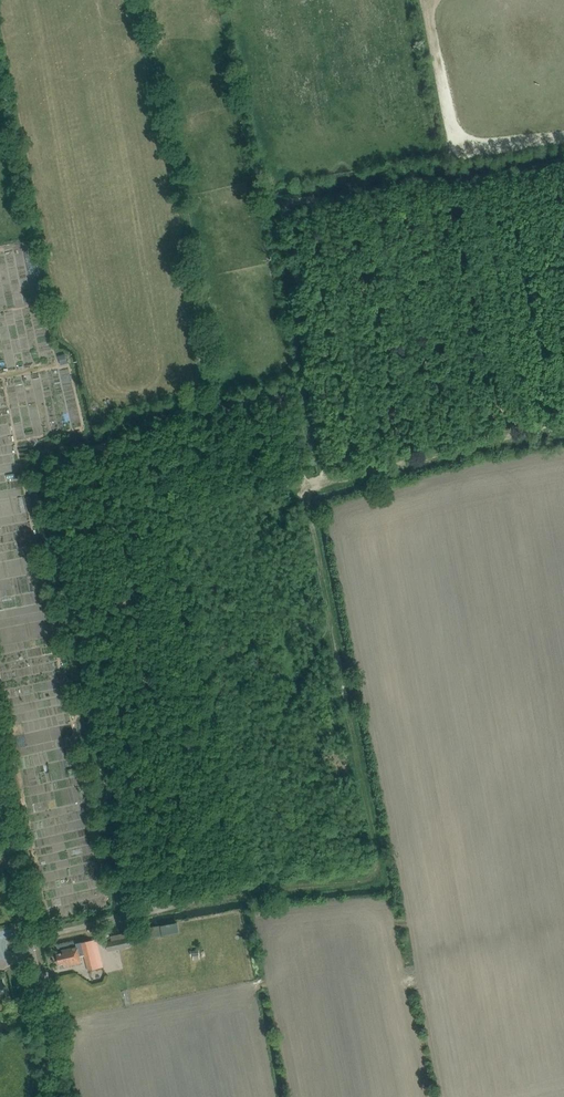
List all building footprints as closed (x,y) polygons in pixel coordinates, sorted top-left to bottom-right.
[(58,356),(61,365),(67,363),(65,354),(58,356)] [(127,938),(106,942),(108,951),(129,946),(127,938)] [(104,967),(97,939),(77,943),(77,947),(62,950),(63,953),(57,954),(59,964),(64,963),(65,966),(81,963),(80,957),(85,955),(89,971),(104,967)]
